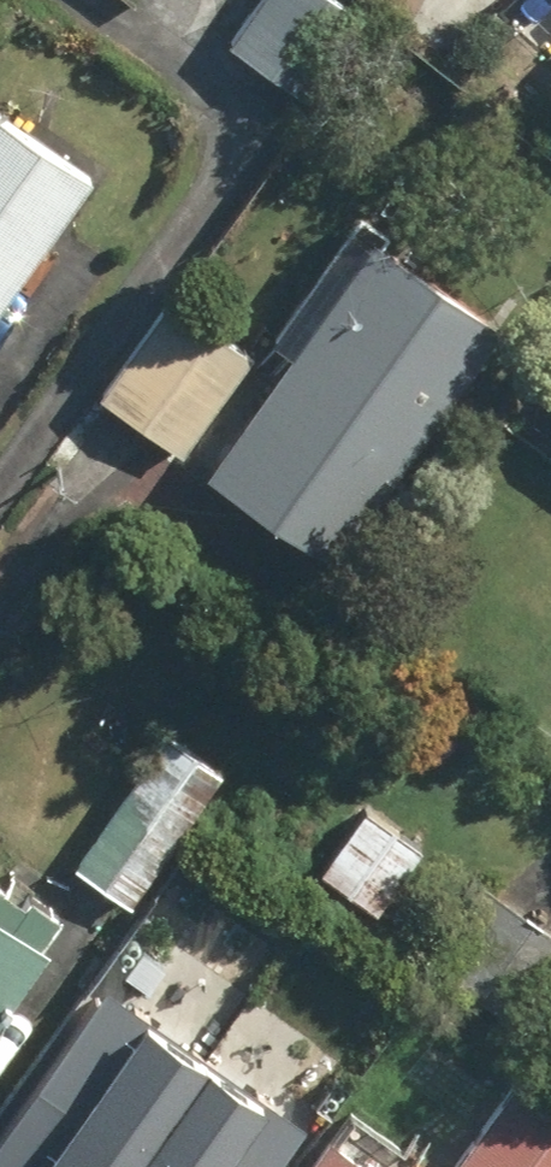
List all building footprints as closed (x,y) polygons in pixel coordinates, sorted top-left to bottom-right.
[(301,107),(358,28),(320,0),(259,0),(223,50),(301,107)] [(550,104),(550,82),(540,93),(550,104)] [(105,166),(0,89),(0,311),(105,166)] [(197,481),(327,574),(494,336),(364,243),(197,481)] [(97,404),(177,461),(248,362),(166,304),(97,404)] [(70,873),(131,915),(223,783),(164,741),(70,873)] [(317,880),(374,919),(419,855),(361,815),(317,880)] [(39,961),(30,956),(51,927),(21,907),(15,914),(0,904),(0,1016),(39,961)] [(515,1082),(455,1166),(550,1166),(550,1106),(515,1082)] [(318,1148),(305,1166),(346,1166),(318,1148)]
